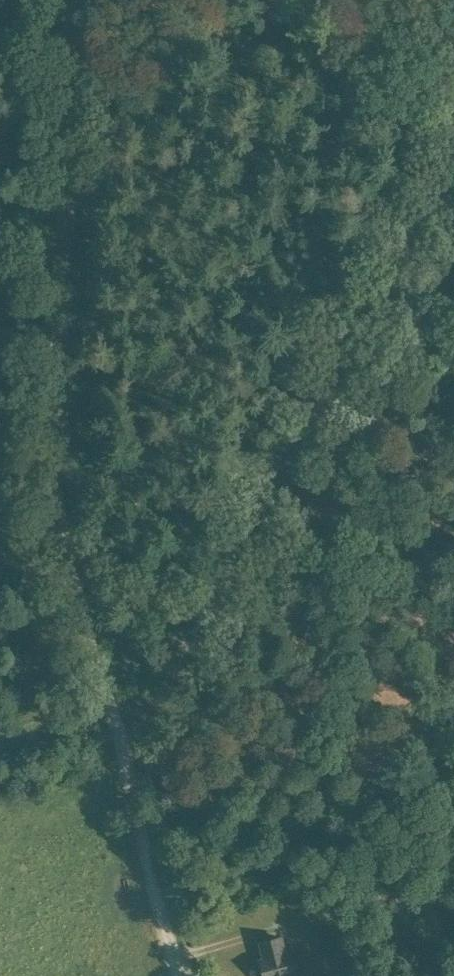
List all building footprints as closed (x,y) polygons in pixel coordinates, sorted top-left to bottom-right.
[(280,938),(261,942),(265,960),(259,961),(263,975),(291,975),(290,975),(300,973),(291,940),(281,942),(280,938)]
